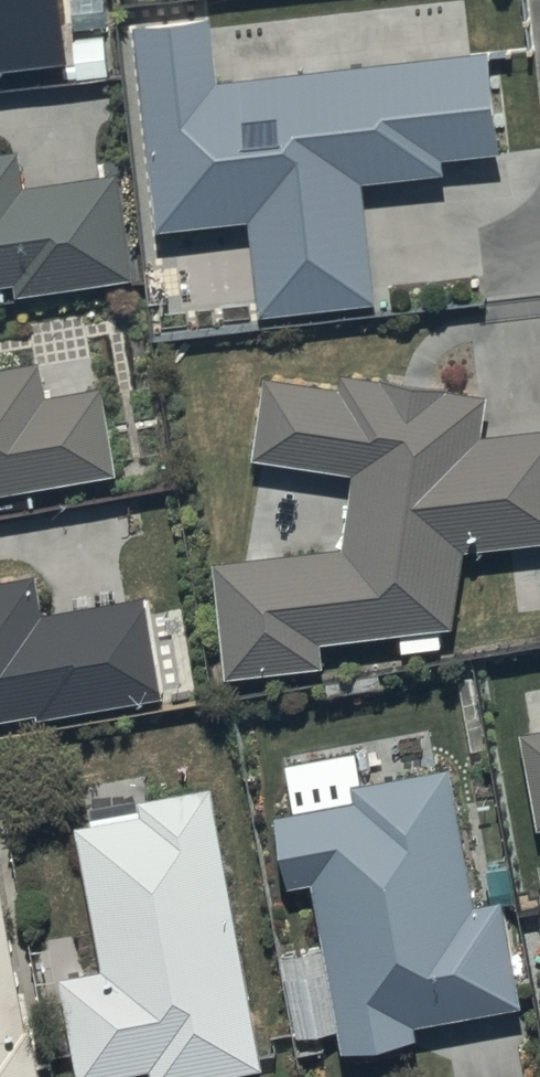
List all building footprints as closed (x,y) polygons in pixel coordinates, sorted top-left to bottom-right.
[(70,62),(63,0),(0,0),(0,69),(70,62)] [(207,15),(135,23),(159,233),(251,223),(262,317),(375,304),(360,180),(442,171),(441,160),(497,153),(485,46),(214,77),(207,15)] [(20,284),(21,296),(134,283),(121,174),(25,185),(21,152),(0,154),(0,287),(20,284)] [(114,472),(100,385),(46,394),(40,360),(0,366),(0,490),(114,472)] [(263,372),(252,457),(351,475),(338,546),(218,560),(231,676),(320,666),(318,642),(449,628),(466,550),(539,541),(539,427),(477,431),(483,398),(442,390),(443,384),(379,372),(378,378),(337,370),(334,385),(263,372)] [(159,695),(143,593),(42,609),(36,572),(0,578),(0,720),(159,695)] [(517,728),(534,827),(539,825),(539,724),(517,728)] [(346,784),(349,803),(275,815),(288,889),(312,885),(327,974),(289,980),(300,1041),(338,1034),(341,1051),(414,1039),(412,1026),(519,1008),(501,900),(473,905),(450,767),(346,784)] [(76,827),(101,969),(60,977),(77,1076),(110,1076),(151,1070),(153,1076),(218,1076),(263,1069),(214,784),(140,797),(137,777),(88,786),(95,824),(76,827)] [(0,834),(0,1076),(43,1076),(0,834)]
